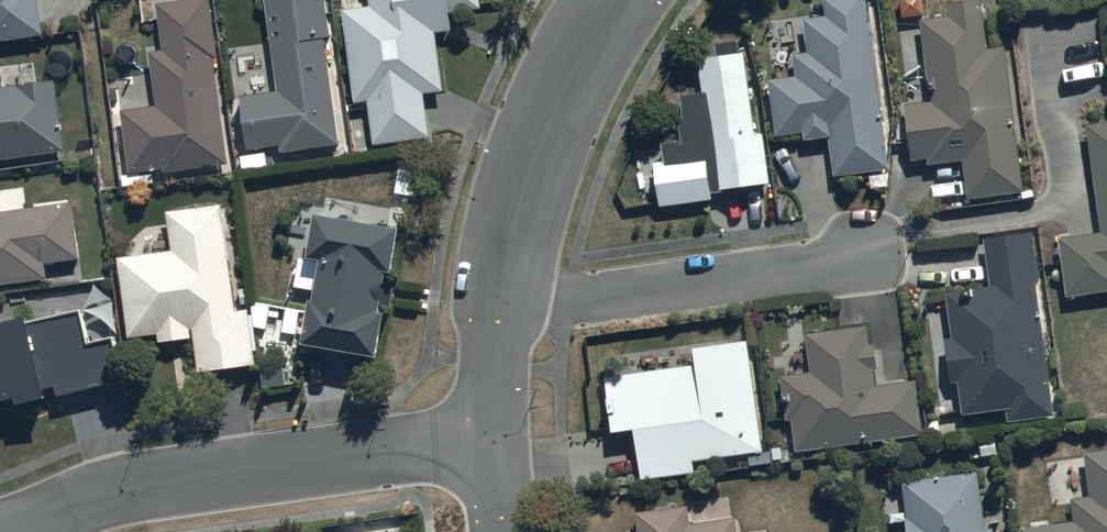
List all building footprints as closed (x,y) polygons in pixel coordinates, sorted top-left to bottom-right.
[(43,37),(39,0),(0,0),(0,43),(43,37)] [(166,43),(152,45),(159,98),(123,102),(131,167),(166,163),(167,166),(231,158),(218,52),(221,52),(215,0),(161,0),(166,43)] [(279,90),(241,94),(247,149),(283,145),(283,150),(341,144),(328,37),(333,37),(328,0),(268,0),(279,90)] [(346,4),(356,97),(370,96),(375,139),(434,132),(429,87),(447,85),(440,26),(454,25),(454,6),(485,4),(484,0),(372,0),(346,4)] [(866,0),(823,0),(824,11),(803,14),(807,47),(795,48),(797,71),(769,74),(775,131),(803,128),(804,133),(829,131),(833,170),(890,164),(866,0)] [(1005,42),(988,44),(983,0),(948,0),(950,12),(921,15),(929,97),(906,99),(912,156),(928,154),(929,159),(964,156),(968,193),(1023,187),(1005,42)] [(726,180),(770,176),(765,128),(753,129),(746,47),(740,48),(739,34),(717,36),(719,49),(698,51),(702,88),(683,90),(685,111),(679,112),(681,135),(663,136),(665,156),(656,157),(660,201),(714,196),(713,187),(726,186),(726,180)] [(67,146),(58,76),(5,82),(3,63),(0,64),(0,154),(67,146)] [(1087,120),(1102,226),(1060,232),(1068,292),(1106,286),(1106,117),(1087,120)] [(51,273),(49,259),(83,254),(76,196),(0,206),(0,280),(51,273)] [(224,198),(169,206),(174,245),(120,252),(132,333),(160,329),(161,336),(196,331),(201,367),(258,359),(250,304),(239,305),(224,198)] [(407,217),(322,202),(314,245),(327,248),(319,289),(316,288),(308,332),(382,346),(391,300),(385,299),(392,260),(399,261),(407,217)] [(1054,410),(1033,227),(984,233),(990,280),(947,285),(952,332),(946,333),(951,377),(959,376),(962,409),(1009,404),(1010,415),(1054,410)] [(0,320),(0,399),(24,394),(25,401),(58,394),(60,399),(125,385),(116,343),(90,348),(83,315),(35,325),(32,313),(0,320)] [(795,447),(923,428),(918,375),(878,379),(876,365),(879,365),(876,339),(871,339),(869,320),(806,327),(810,366),(783,369),(788,416),(791,416),(795,447)] [(694,339),(697,358),(606,372),(613,424),(636,420),(644,476),(697,468),(695,454),(766,444),(749,331),(694,339)] [(286,355),(262,357),(264,382),(288,380),(286,355)] [(1086,449),(1092,492),(1072,494),(1075,516),(1021,524),(1022,531),(1106,531),(1106,446),(1086,449)] [(978,468),(904,477),(911,531),(995,531),(994,523),(987,524),(978,468)] [(736,512),(692,517),(689,501),(637,508),(640,531),(739,531),(736,512)]
